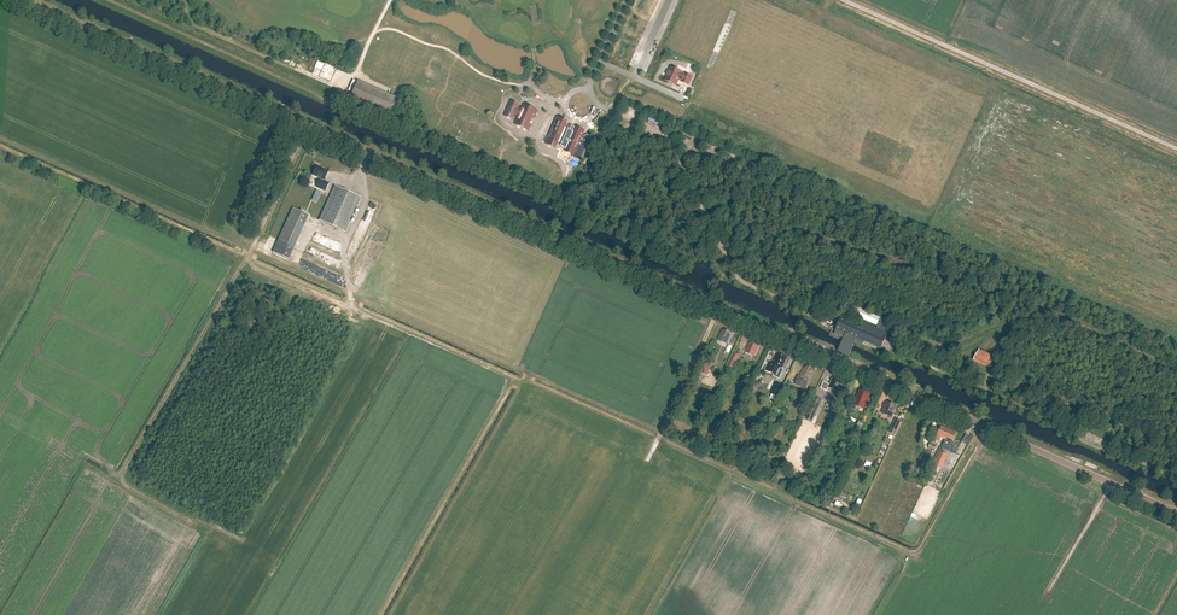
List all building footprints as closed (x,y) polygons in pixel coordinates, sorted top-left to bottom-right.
[(645,19),(632,49),(637,51),(650,21),(645,19)] [(718,50),(729,23),(722,20),(710,48),(718,50)] [(314,67),(321,70),(324,64),(317,61),(314,67)] [(681,72),(682,72),(671,67),(665,80),(676,85),(679,77),(683,79),(681,82),(689,85),(692,77),(685,73),(685,74),(681,72)] [(389,115),(397,98),(358,80),(350,98),(389,115)] [(522,111),(518,109),(520,105),(511,101),(505,116),(513,120),(515,116),(519,117),(516,125),(528,130),(531,124),(530,124),(533,117),(534,118),(537,110),(525,105),(522,111)] [(573,131),(574,127),(570,125),(568,129),(567,128),(568,126),(566,125),(567,122),(558,117),(546,144),(556,148),(557,144),(560,145),(566,148),(565,151),(573,155),(572,157),(581,161),(591,140),(591,138),(591,136),(590,135),(588,134),(586,135),(585,136),(582,135),(585,131),(576,127),(574,131),(573,131)] [(328,183),(324,181),(328,171),(322,169),(322,168),(317,165),(312,174),(321,178),(317,187),(325,191),(328,183)] [(345,232),(361,197),(335,186),(319,220),(345,232)] [(309,215),(293,208),(274,251),(290,259),(309,215)] [(329,244),(331,237),(320,235),(319,242),(329,244)] [(834,334),(843,338),(843,339),(838,350),(838,351),(838,352),(849,357),(849,356),(850,355),(854,345),(855,343),(862,347),(862,346),(865,342),(881,349),(886,339),(888,334),(884,332),(877,329),(863,323),(861,327),(842,319),(841,319),(836,329),(835,332),(834,334)] [(730,332),(725,329),(724,331),(722,330),(717,339),(727,344),(731,334),(729,333),(730,332)] [(758,344),(752,342),(751,344),(749,343),(745,352),(755,356),(759,347),(757,346),(758,344)] [(991,355),(979,349),(977,352),(973,360),(989,367),(993,359),(989,358),(991,355)] [(738,361),(740,356),(735,354),(728,367),(732,369),(736,361),(738,361)] [(785,356),(780,354),(779,355),(777,355),(773,364),(770,363),(766,370),(774,374),(778,367),(782,369),(786,359),(784,358),(785,356)] [(804,367),(800,376),(798,375),(794,383),(802,386),(804,381),(805,378),(809,380),(813,371),(811,370),(812,369),(807,366),(806,368),(804,367)] [(836,391),(840,381),(832,378),(829,384),(824,382),(821,388),(827,390),(828,387),(836,391)] [(758,389),(764,385),(761,380),(754,384),(758,389)] [(790,390),(793,382),(788,380),(784,387),(790,390)] [(777,387),(774,385),(770,394),(779,397),(784,386),(779,383),(777,387)] [(860,390),(854,405),(863,409),(870,394),(860,390)] [(807,413),(815,416),(822,399),(815,397),(807,413)] [(894,405),(889,403),(888,404),(886,403),(882,413),(891,417),(896,408),(894,407),(894,405)] [(866,423),(870,414),(863,411),(859,420),(866,423)] [(895,435),(901,421),(895,419),(889,433),(895,435)] [(864,430),(867,424),(859,420),(856,427),(864,430)] [(945,439),(949,429),(941,426),(937,436),(938,436),(936,439),(940,441),(942,438),(945,439)] [(956,433),(949,429),(945,439),(942,448),(951,452),(955,443),(952,442),(956,433)] [(883,442),(890,445),(892,440),(885,437),(883,442)] [(947,455),(940,452),(934,465),(941,468),(947,455)]
